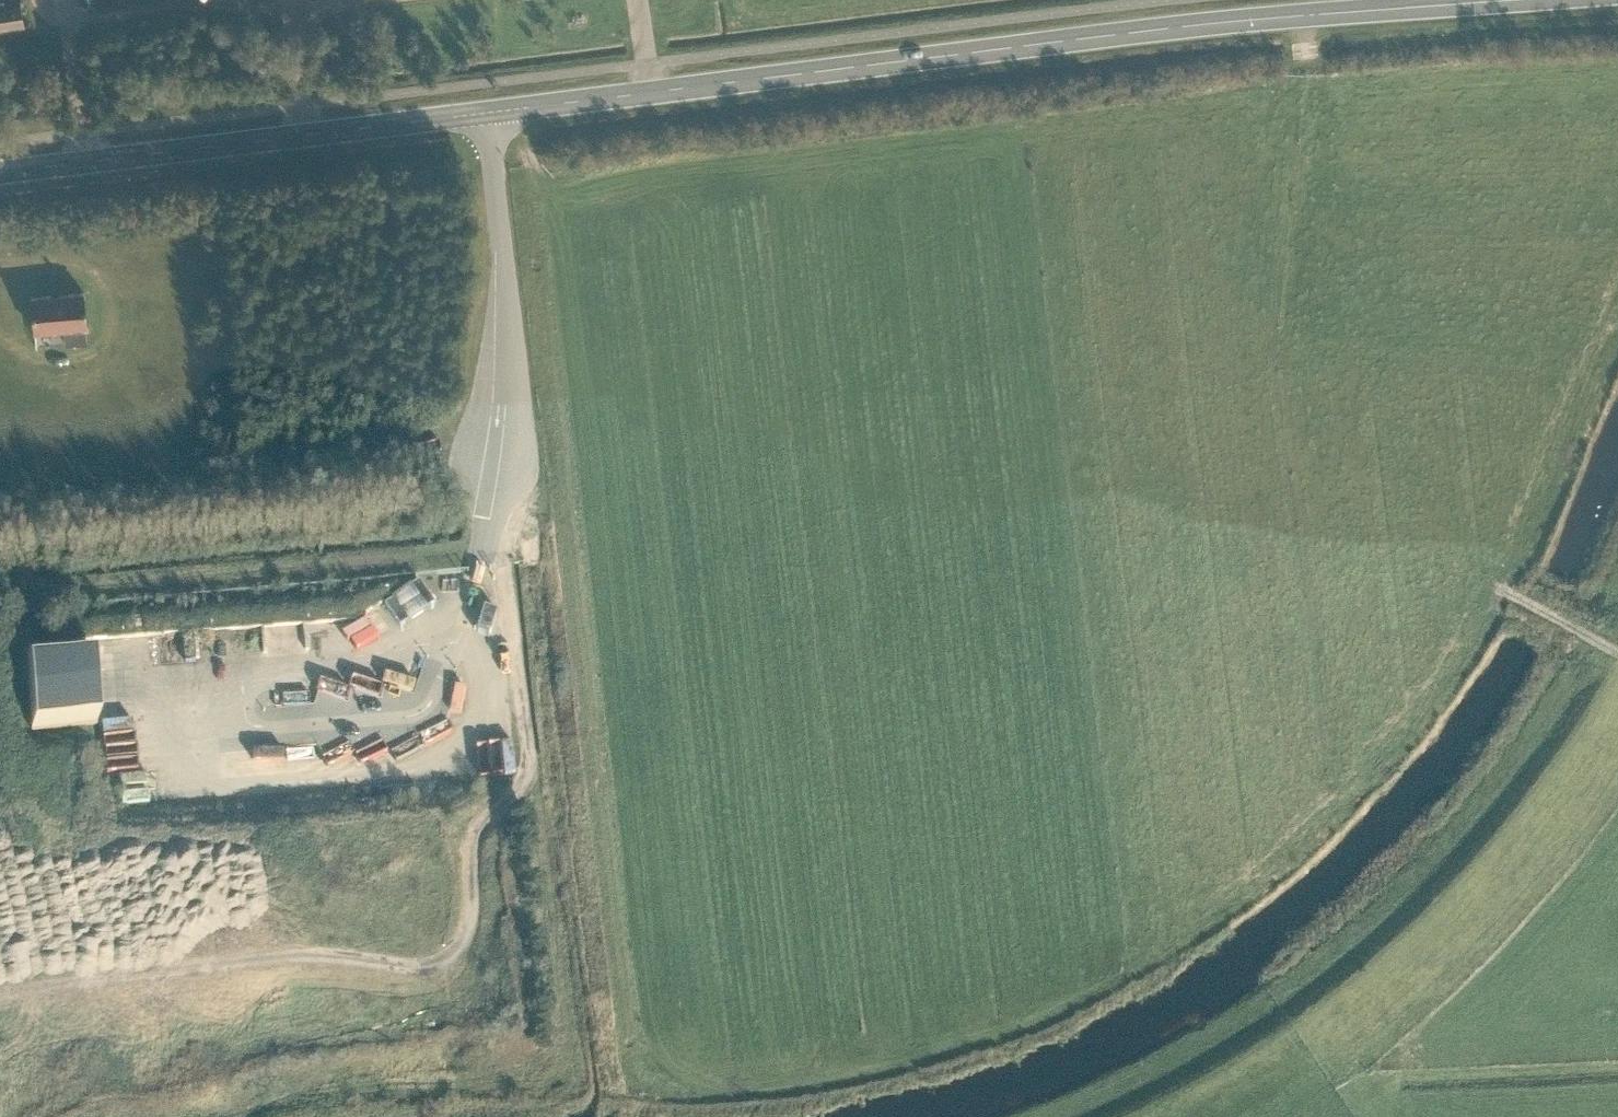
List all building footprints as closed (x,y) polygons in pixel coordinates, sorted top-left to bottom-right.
[(23,23),(20,0),(0,0),(0,27),(23,23)] [(87,326),(83,291),(31,296),(34,331),(64,328),(65,343),(87,341),(85,326),(87,326)] [(419,581),(384,605),(400,628),(435,604),(419,581)] [(497,611),(484,607),(477,633),(490,636),(497,611)] [(105,718),(102,651),(37,654),(40,720),(105,718)] [(416,692),(419,681),(389,672),(386,683),(416,692)] [(109,760),(140,761),(142,713),(111,711),(109,760)]
